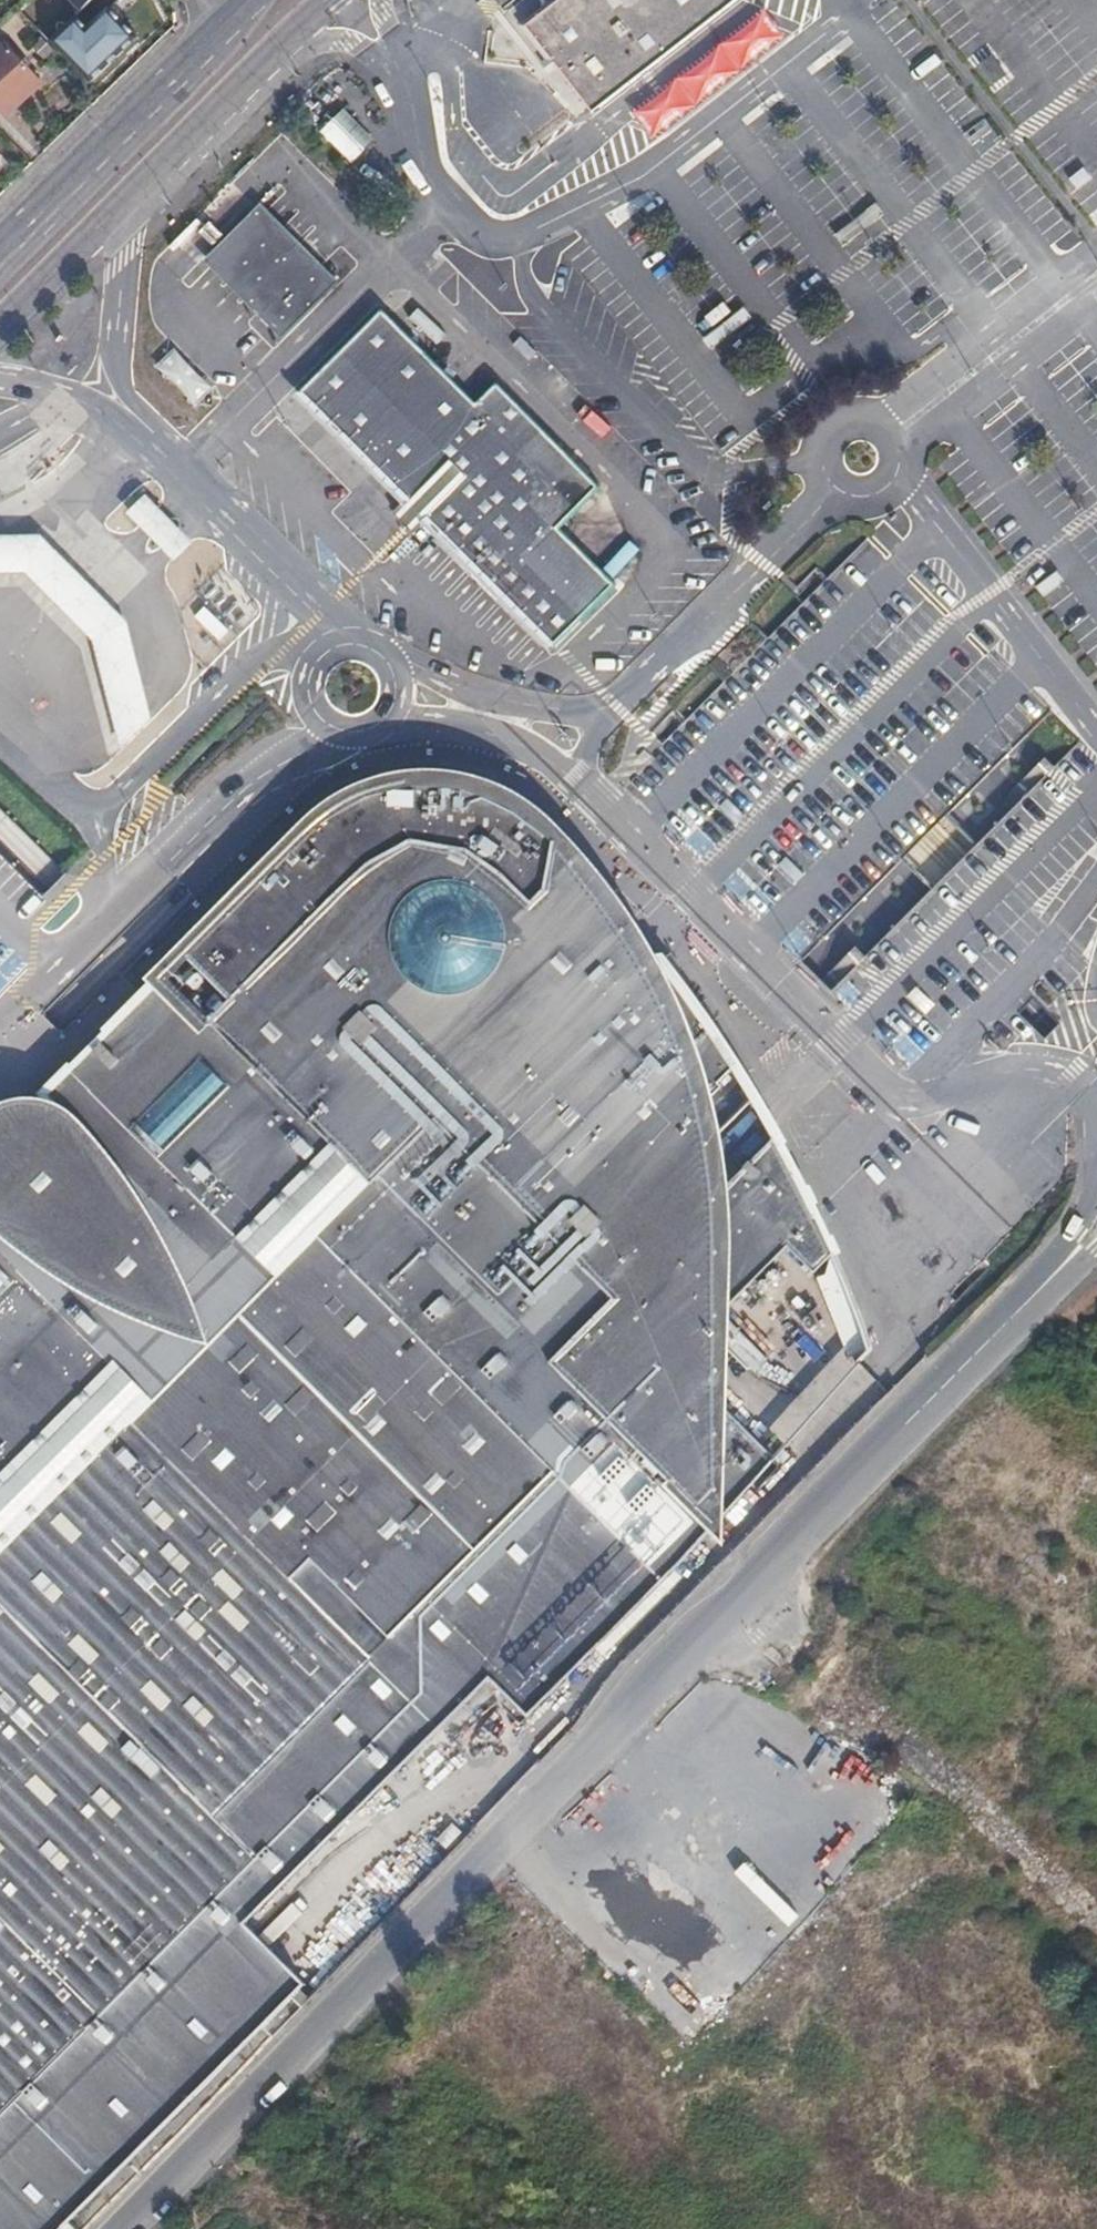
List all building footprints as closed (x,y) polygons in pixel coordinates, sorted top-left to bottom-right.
[(595,108),(731,0),(548,0),(526,17),(595,108)] [(758,14),(627,117),(645,140),(775,37),(758,14)] [(87,28),(69,46),(103,81),(144,42),(119,17),(97,38),(87,28)] [(5,43),(0,47),(0,108),(8,116),(42,81),(5,43)] [(332,112),(312,131),(345,166),(365,147),(332,112)] [(276,334),(329,280),(258,205),(203,257),(276,334)] [(532,423),(490,381),(468,400),(427,357),(407,335),(386,316),(377,307),(339,346),(315,370),(294,392),(373,471),(387,485),(420,519),(474,573),(547,646),(613,579),(563,528),(598,490),(568,460),(532,423)] [(179,353),(161,370),(197,408),(215,391),(179,353)] [(420,519),(387,485),(373,471),(363,480),(411,528),(420,519)] [(137,496),(118,514),(171,568),(190,547),(137,496)] [(37,536),(0,535),(0,574),(17,574),(51,609),(78,637),(85,643),(85,648),(114,748),(146,714),(119,618),(80,579),(37,536)] [(792,1247),(818,1274),(832,1260),(840,1252),(836,1242),(833,1242),(823,1221),(815,1203),(817,1203),(812,1192),(810,1193),(803,1181),(793,1162),(783,1144),(786,1141),(780,1132),(778,1133),(764,1110),(750,1086),(753,1084),(747,1075),(744,1076),(729,1054),(715,1032),(718,1029),(711,1019),(708,1021),(701,1012),(692,1001),(674,977),(677,974),(665,959),(657,959),(649,961),(637,941),(629,930),(623,919),(624,917),(620,912),(615,911),(609,903),(599,890),(599,884),(598,882),(596,880),(595,881),(591,877),(578,861),(562,846),(563,841),(549,828),(546,829),(534,819),(521,809),(503,799),(503,795),(494,791),(492,793),(473,788),(450,783),(436,781),(436,780),(425,778),(424,782),(417,782),(410,783),(401,785),(392,786),(373,792),(371,789),(361,794),(361,796),(343,807),(330,816),(323,821),(316,828),(314,826),(306,833),(308,835),(296,847),(269,875),(266,873),(259,881),(261,883),(241,903),(222,923),(220,921),(211,928),(213,930),(202,941),(186,958),(175,969),(173,967),(165,975),(167,978),(128,1017),(126,1015),(121,1019),(124,1021),(117,1028),(114,1026),(110,1031),(112,1032),(73,1072),(71,1069),(69,1071),(71,1073),(49,1095),(48,1093),(45,1095),(50,1104),(53,1116),(55,1120),(48,1117),(36,1116),(25,1118),(15,1121),(6,1127),(0,1133),(0,2228),(65,2228),(264,2031),(294,2000),(308,1987),(248,1927),(492,1682),(531,1719),(779,1461),(678,1360),(712,1327),(759,1373),(772,1361),(725,1314),(792,1247)] [(843,1321),(859,1315),(851,1297),(836,1303),(843,1321)] [(274,2041),(304,2011),(294,2000),(264,2031),(274,2041)]
